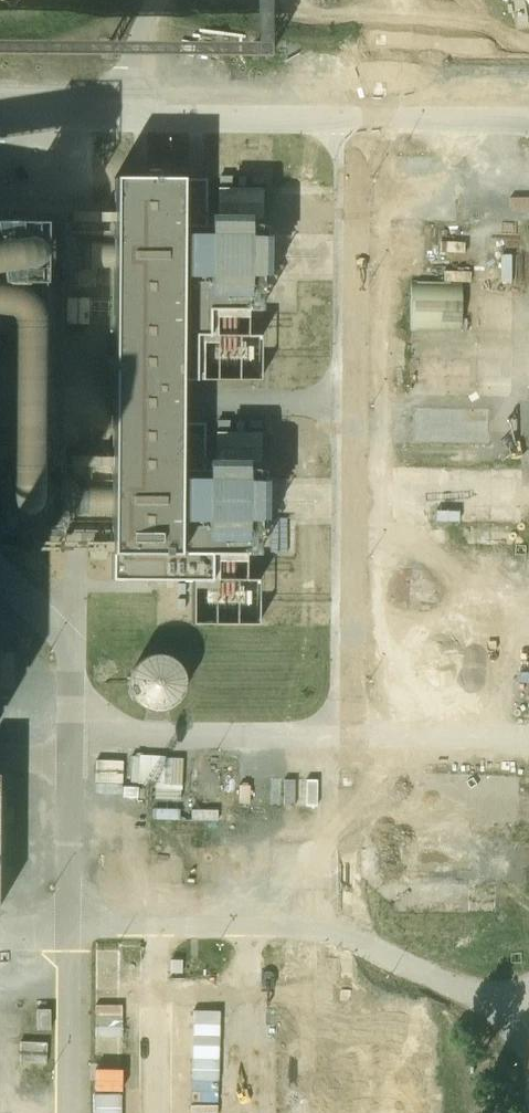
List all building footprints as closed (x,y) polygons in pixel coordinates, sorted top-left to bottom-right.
[(527,9),(528,9),(528,0),(507,0),(527,9)] [(457,153),(388,152),(388,219),(456,219),(457,153)] [(261,334),(252,334),(251,290),(269,289),(269,228),(208,228),(208,178),(112,179),(114,581),(195,580),(195,624),(259,624),(259,580),(246,580),(246,532),(262,532),(261,470),(205,470),(205,423),(181,423),(181,386),(261,386),(261,334)] [(465,391),(466,355),(411,353),(410,383),(431,383),(431,390),(465,391)] [(407,404),(406,440),(489,441),(489,405),(407,404)] [(519,518),(520,470),(389,469),(389,517),(519,518)] [(170,655),(120,653),(118,702),(168,704),(170,655)] [(151,817),(178,817),(179,753),(132,752),(132,781),(151,781),(151,817)] [(428,820),(515,821),(516,776),(429,775),(428,820)] [(91,946),(90,986),(121,987),(122,947),(91,946)] [(425,1003),(376,1002),(376,1077),(332,1077),(332,1002),(282,1002),(282,1112),(425,1112),(425,1003)] [(89,1051),(89,1104),(153,1104),(153,1050),(89,1051)]
